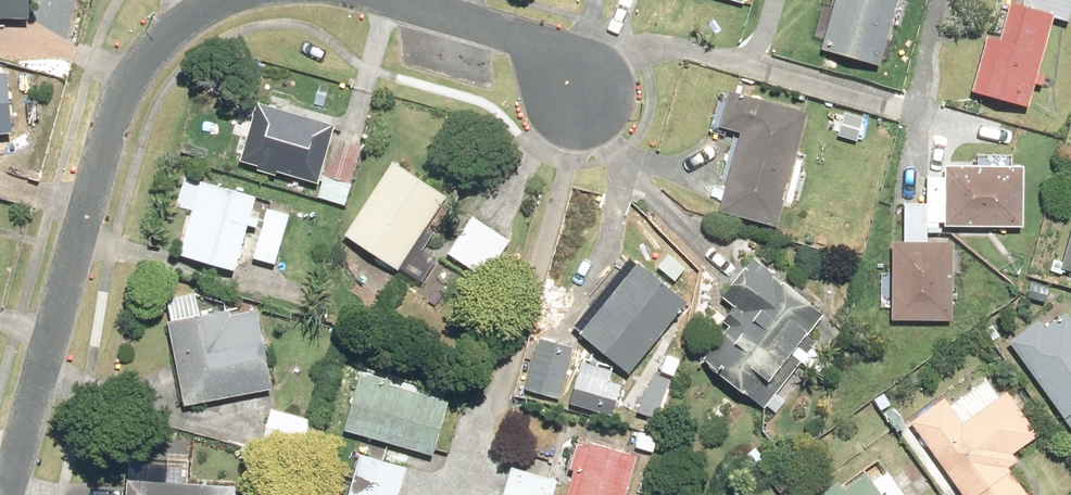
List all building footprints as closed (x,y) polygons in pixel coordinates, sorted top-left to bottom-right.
[(33,21),(33,0),(0,0),(0,20),(33,21)] [(825,51),(886,68),(905,0),(840,0),(825,51)] [(1036,109),(1062,17),(1026,7),(1010,3),(1000,39),(989,35),(973,92),(1036,109)] [(16,139),(14,57),(0,58),(0,140),(16,139)] [(812,110),(734,89),(725,126),(745,132),(724,211),(781,227),(812,110)] [(340,120),(262,100),(246,163),(324,183),(336,137),(340,120)] [(336,137),(324,183),(320,197),(349,204),(364,144),(336,137)] [(455,194),(399,158),(350,235),(407,271),(455,194)] [(952,177),(929,177),(928,203),(936,203),(935,224),(1027,227),(1029,167),(953,164),(952,177)] [(262,195),(206,179),(185,253),(241,269),(262,195)] [(906,240),(897,240),(894,322),(957,325),(960,242),(934,241),(935,224),(936,203),(928,203),(907,202),(906,240)] [(292,214),(270,208),(256,261),(279,267),(292,214)] [(516,242),(476,213),(448,253),(488,281),(516,242)] [(713,363),(770,409),(824,341),(812,332),(830,310),(760,254),(727,296),(738,305),(721,327),(734,337),(713,363)] [(694,302),(638,255),(578,326),(634,373),(694,302)] [(229,302),(202,294),(170,300),(189,406),(278,389),(263,307),(231,313),(229,302)] [(1048,330),(1043,322),(1015,342),(1070,419),(1070,313),(1048,330)] [(580,344),(545,333),(526,390),(562,401),(580,344)] [(617,371),(587,362),(574,403),(617,416),(626,387),(614,383),(617,371)] [(364,369),(347,430),(440,456),(457,395),(364,369)] [(678,380),(659,371),(640,411),(660,420),(678,380)] [(1011,391),(967,423),(949,398),(914,423),(966,494),(1032,494),(1014,469),(1023,463),(1016,453),(1042,435),(1011,391)] [(314,418),(275,408),(267,442),(306,451),(314,418)] [(586,440),(571,494),(633,494),(644,456),(586,440)] [(515,467),(506,494),(557,494),(561,481),(515,467)] [(176,468),(176,482),(135,479),(134,494),(244,494),(245,486),(196,483),(197,470),(176,468)] [(874,474),(850,492),(844,483),(827,494),(889,494),(874,474)]
